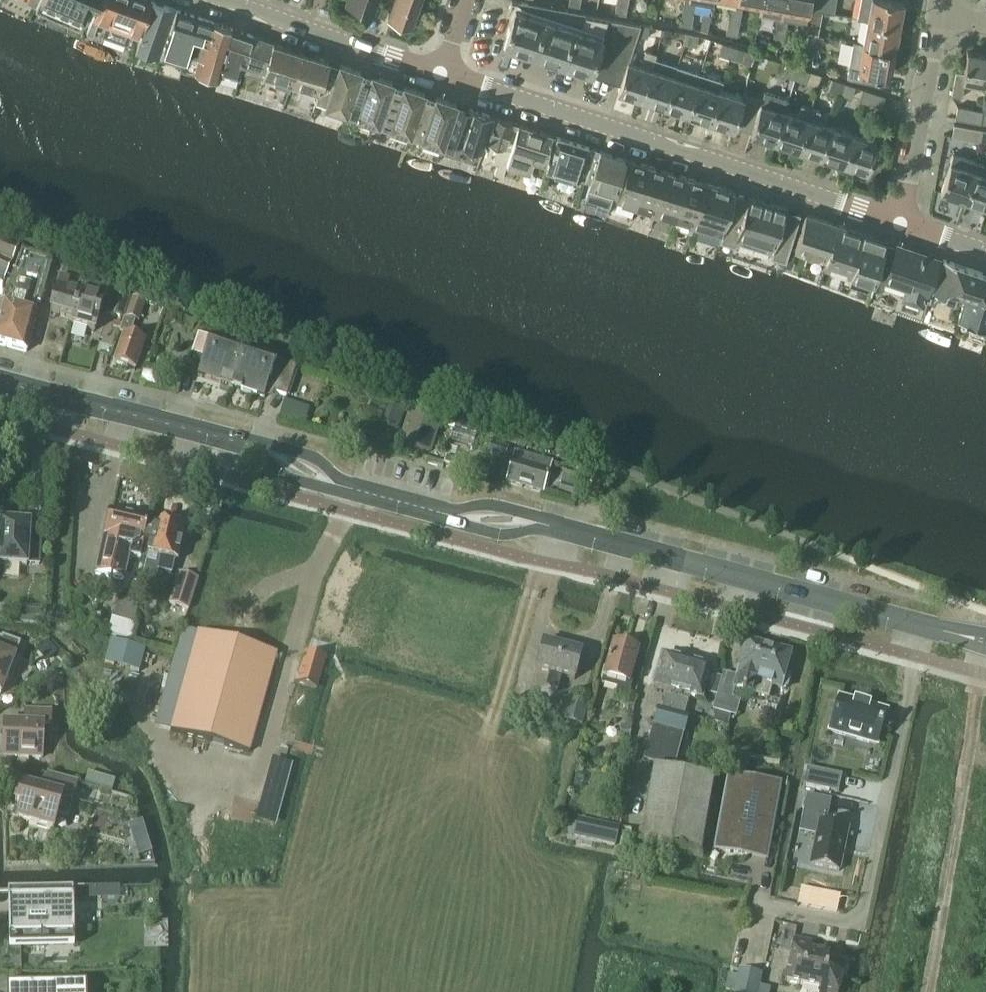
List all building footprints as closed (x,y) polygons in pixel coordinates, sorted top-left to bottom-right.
[(98,6),(100,0),(40,0),(36,9),(80,28),(82,23),(91,2),(98,6)] [(142,34),(153,0),(152,0),(100,0),(98,6),(87,31),(93,34),(99,18),(109,22),(106,31),(131,40),(134,31),(142,34)] [(163,55),(165,49),(172,30),(171,29),(178,9),(153,0),(142,34),(137,46),(163,55)] [(349,3),(353,4),(353,6),(359,8),(361,7),(373,11),(377,0),(350,0),(349,3)] [(392,19),(409,25),(417,2),(419,3),(420,0),(399,0),(392,19)] [(592,71),(609,17),(515,0),(513,0),(508,16),(512,18),(504,43),(505,43),(561,61),(592,71)] [(625,0),(617,0),(615,12),(626,14),(628,1),(625,0)] [(715,0),(685,0),(683,9),(690,10),(690,13),(694,13),(696,2),(714,5),(715,0)] [(777,17),(783,18),(787,0),(763,0),(762,4),(760,14),(777,17)] [(776,26),(782,27),(782,30),(786,31),(789,19),(807,22),(809,9),(811,0),(787,0),(783,18),(777,17),(776,26)] [(809,9),(822,11),(824,0),(811,0),(809,9)] [(822,11),(834,14),(837,0),(824,0),(822,11)] [(867,20),(899,26),(904,1),(905,0),(903,0),(860,0),(857,18),(867,20)] [(732,6),(730,18),(736,19),(735,21),(741,22),(743,8),(732,6)] [(187,56),(189,52),(193,39),(209,43),(215,21),(204,17),(178,9),(171,29),(172,30),(165,49),(187,56)] [(691,27),(694,13),(690,13),(690,10),(683,9),(680,25),(691,27)] [(591,72),(621,82),(628,59),(636,35),(640,23),(609,17),(592,71),(591,72)] [(736,19),(730,18),(727,33),(738,35),(741,22),(735,21),(736,19)] [(867,20),(863,43),(895,49),(899,26),(867,20)] [(220,79),(222,71),(231,41),(228,40),(231,27),(215,21),(209,43),(193,39),(189,52),(200,56),(196,71),(220,79)] [(650,25),(640,23),(636,35),(648,37),(650,25)] [(782,27),(776,26),(773,39),(785,41),(786,31),(782,30),(782,27)] [(241,77),(243,71),(254,35),(253,35),(231,27),(228,40),(231,41),(222,71),(241,77)] [(673,29),(666,28),(664,34),(672,36),(673,29)] [(689,32),(687,44),(698,46),(700,34),(689,32)] [(243,71),(290,86),(301,51),(276,43),(254,35),(243,71)] [(895,49),(863,43),(854,41),(847,76),(852,78),(876,82),(878,70),(891,72),(891,71),(895,49)] [(721,53),(733,56),(736,45),(725,42),(721,53)] [(736,45),(733,56),(744,60),(747,49),(736,45)] [(619,89),(643,97),(656,58),(658,53),(645,49),(641,63),(628,59),(621,82),(619,89)] [(315,101),(316,101),(327,66),(329,59),(301,51),(290,86),(317,94),(315,101)] [(985,83),(985,54),(968,51),(963,79),(985,83)] [(643,97),(666,105),(679,66),(656,58),(643,97)] [(346,111),(347,111),(359,77),(361,70),(341,63),(338,70),(327,66),(316,101),(328,105),(328,104),(346,110),(346,111)] [(785,74),(796,77),(800,66),(789,63),(785,74)] [(666,105),(689,112),(699,82),(702,73),(679,66),(666,105)] [(800,66),(796,77),(807,81),(811,70),(800,66)] [(378,122),(379,122),(391,88),(393,81),(373,74),(370,81),(359,77),(347,111),(360,116),(360,115),(378,121),(378,122)] [(831,89),(842,93),(846,81),(835,78),(831,89)] [(846,81),(842,93),(853,96),(857,85),(846,81)] [(689,112),(712,120),(722,89),(699,82),(689,112)] [(410,133),(411,133),(423,99),(425,91),(405,85),(402,92),(391,88),(379,122),(392,127),(392,125),(410,131),(410,133)] [(886,95),(864,88),(860,99),(883,106),(886,95)] [(722,89),(712,120),(735,127),(745,97),(722,89)] [(753,133),(776,140),(786,110),(790,99),(766,91),(762,102),(754,129),(753,133)] [(447,133),(457,103),(437,95),(434,103),(423,99),(411,133),(424,137),(424,136),(443,143),(447,133)] [(740,125),(754,129),(762,102),(749,98),(740,125)] [(485,148),(487,141),(496,116),(470,107),(469,108),(457,103),(447,133),(459,137),(458,139),(471,143),(470,145),(480,148),(481,147),(485,148)] [(776,140),(799,148),(813,106),(803,103),(800,114),(786,110),(776,140)] [(956,117),(981,122),(983,112),(983,109),(958,105),(956,117)] [(799,148),(822,155),(832,125),(819,120),(822,109),(813,106),(799,148)] [(503,175),(507,160),(519,124),(496,116),(487,141),(500,146),(494,162),(498,163),(495,173),(503,175)] [(953,134),(980,139),(982,128),(955,123),(953,134)] [(545,161),(549,162),(557,136),(519,124),(507,160),(530,168),(534,157),(545,161)] [(822,155),(845,163),(855,132),(832,125),(822,155)] [(855,132),(845,163),(867,170),(877,139),(855,132)] [(579,178),(585,180),(596,148),(557,136),(549,162),(547,168),(579,178)] [(614,190),(622,167),(625,157),(601,149),(601,150),(596,148),(585,180),(590,182),(586,196),(610,204),(614,190)] [(941,191),(965,199),(978,161),(953,153),(941,191)] [(622,167),(626,168),(616,198),(637,205),(649,164),(625,157),(622,167)] [(985,206),(985,164),(978,161),(965,199),(985,206)] [(649,214),(655,215),(669,171),(649,164),(637,205),(651,209),(649,214)] [(660,212),(676,217),(689,177),(669,171),(655,215),(659,217),(660,212)] [(708,183),(689,177),(676,217),(690,221),(689,226),(694,227),(708,183)] [(700,224),(723,231),(736,191),(708,183),(694,227),(698,229),(700,224)] [(736,191),(723,231),(724,231),(721,240),(735,245),(740,242),(742,237),(775,247),(772,256),(786,260),(794,234),(781,230),(788,207),(749,195),(743,216),(730,212),(736,191)] [(839,223),(807,213),(795,249),(827,259),(839,223)] [(865,232),(839,223),(827,259),(854,268),(865,232)] [(888,239),(865,232),(854,268),(848,285),(871,292),(888,239)] [(4,280),(18,249),(0,241),(0,278),(4,280)] [(912,301),(924,305),(939,260),(911,251),(912,248),(898,243),(894,253),(886,278),(916,288),(912,301)] [(21,251),(5,293),(39,302),(51,260),(21,251)] [(967,294),(985,300),(985,297),(985,273),(944,259),(933,291),(959,301),(961,292),(967,294)] [(49,312),(72,319),(80,292),(66,288),(69,277),(60,275),(49,312)] [(83,281),(80,292),(72,319),(70,324),(94,331),(106,288),(83,281)] [(5,293),(3,292),(0,302),(0,345),(25,352),(25,351),(26,349),(36,314),(33,313),(36,302),(39,303),(39,302),(5,293)] [(120,319),(124,320),(125,317),(132,299),(127,296),(115,293),(108,315),(120,319)] [(985,300),(967,294),(959,320),(985,328),(985,297),(985,300)] [(144,303),(132,299),(125,317),(138,322),(144,303)] [(166,317),(166,323),(170,325),(175,323),(175,318),(170,315),(166,317)] [(124,320),(120,333),(124,334),(113,364),(134,371),(145,342),(140,340),(141,336),(131,332),(134,323),(124,320)] [(197,377),(231,388),(243,350),(210,338),(197,377)] [(231,388),(263,399),(266,390),(286,397),(296,367),(243,350),(231,388)] [(169,373),(164,388),(176,392),(180,376),(174,375),(169,373)] [(400,443),(428,452),(438,422),(410,413),(400,443)] [(380,430),(376,443),(386,447),(391,433),(380,430)] [(542,492),(542,490),(550,465),(551,462),(514,451),(513,453),(506,451),(508,447),(491,442),(488,454),(511,460),(505,481),(542,492)] [(550,465),(542,490),(572,500),(579,474),(550,465)] [(139,557),(139,556),(143,541),(147,520),(113,512),(109,514),(96,573),(123,580),(128,555),(139,557)] [(29,523),(0,522),(0,564),(27,566),(27,563),(39,564),(40,553),(41,539),(29,539),(29,523)] [(150,542),(143,541),(139,556),(147,558),(142,576),(155,579),(157,570),(170,574),(173,561),(177,562),(184,529),(155,522),(150,542)] [(169,605),(188,611),(197,581),(178,575),(169,605)] [(117,601),(108,636),(130,642),(140,608),(117,601)] [(276,655),(197,633),(170,731),(249,753),(276,655)] [(110,640),(104,663),(139,672),(145,650),(110,640)] [(545,688),(557,691),(561,677),(573,680),(581,653),(542,642),(535,669),(549,673),(545,688)] [(745,643),(736,677),(732,690),(733,691),(743,693),(758,698),(766,700),(769,688),(780,691),(785,690),(788,679),(784,673),(789,656),(745,643)] [(612,647),(601,687),(617,691),(615,698),(626,701),(633,673),(631,673),(637,653),(612,647)] [(1,695),(4,687),(11,684),(20,659),(0,652),(0,695),(1,695)] [(306,653),(297,684),(316,690),(325,659),(306,653)] [(657,709),(646,749),(676,758),(683,734),(667,730),(685,664),(660,657),(656,674),(653,675),(650,683),(653,685),(652,689),(672,694),(670,699),(664,697),(660,710),(657,709)] [(708,671),(685,664),(667,730),(683,734),(687,717),(683,716),(686,703),(680,701),(681,696),(700,701),(703,688),(708,690),(712,676),(707,674),(708,671)] [(723,673),(722,678),(716,696),(712,711),(735,717),(740,701),(731,699),(733,691),(732,690),(736,677),(723,673)] [(722,678),(712,676),(708,690),(707,694),(716,696),(722,678)] [(570,695),(563,720),(583,726),(590,700),(570,695)] [(886,712),(838,698),(829,731),(877,745),(886,712)] [(51,725),(51,711),(25,710),(25,724),(4,723),(3,753),(13,754),(16,757),(43,758),(43,742),(39,737),(40,725),(51,725)] [(620,728),(618,738),(628,740),(630,729),(620,728)] [(676,758),(646,749),(642,762),(673,770),(676,758)] [(802,787),(837,794),(841,776),(806,769),(802,787)] [(639,849),(698,859),(712,781),(653,771),(639,849)] [(575,775),(573,787),(581,789),(584,777),(575,775)] [(21,808),(17,822),(54,832),(58,815),(68,817),(77,784),(50,777),(46,792),(34,789),(33,792),(20,788),(15,806),(21,808)] [(725,826),(720,849),(746,854),(750,833),(768,836),(775,794),(751,790),(752,783),(754,784),(754,782),(729,778),(721,825),(725,826)] [(102,779),(99,790),(111,793),(114,782),(102,779)] [(801,820),(818,823),(809,865),(839,872),(848,829),(825,824),(830,801),(806,796),(801,820)] [(142,821),(129,825),(134,840),(147,836),(142,821)] [(578,823),(575,837),(616,847),(619,833),(578,823)] [(632,832),(622,830),(618,852),(629,853),(632,832)] [(101,888),(102,900),(119,899),(119,887),(101,888)] [(66,894),(66,888),(29,889),(29,901),(22,901),(22,902),(10,902),(10,906),(9,906),(9,915),(10,948),(30,947),(30,946),(46,946),(46,935),(54,935),(54,934),(67,934),(66,915),(67,915),(67,899),(66,899),(66,894)] [(800,889),(797,905),(820,910),(824,894),(800,889)] [(842,978),(825,974),(829,957),(810,953),(812,945),(794,941),(785,984),(820,991),(839,991),(842,978)] [(733,991),(757,991),(761,975),(738,970),(733,991)]
